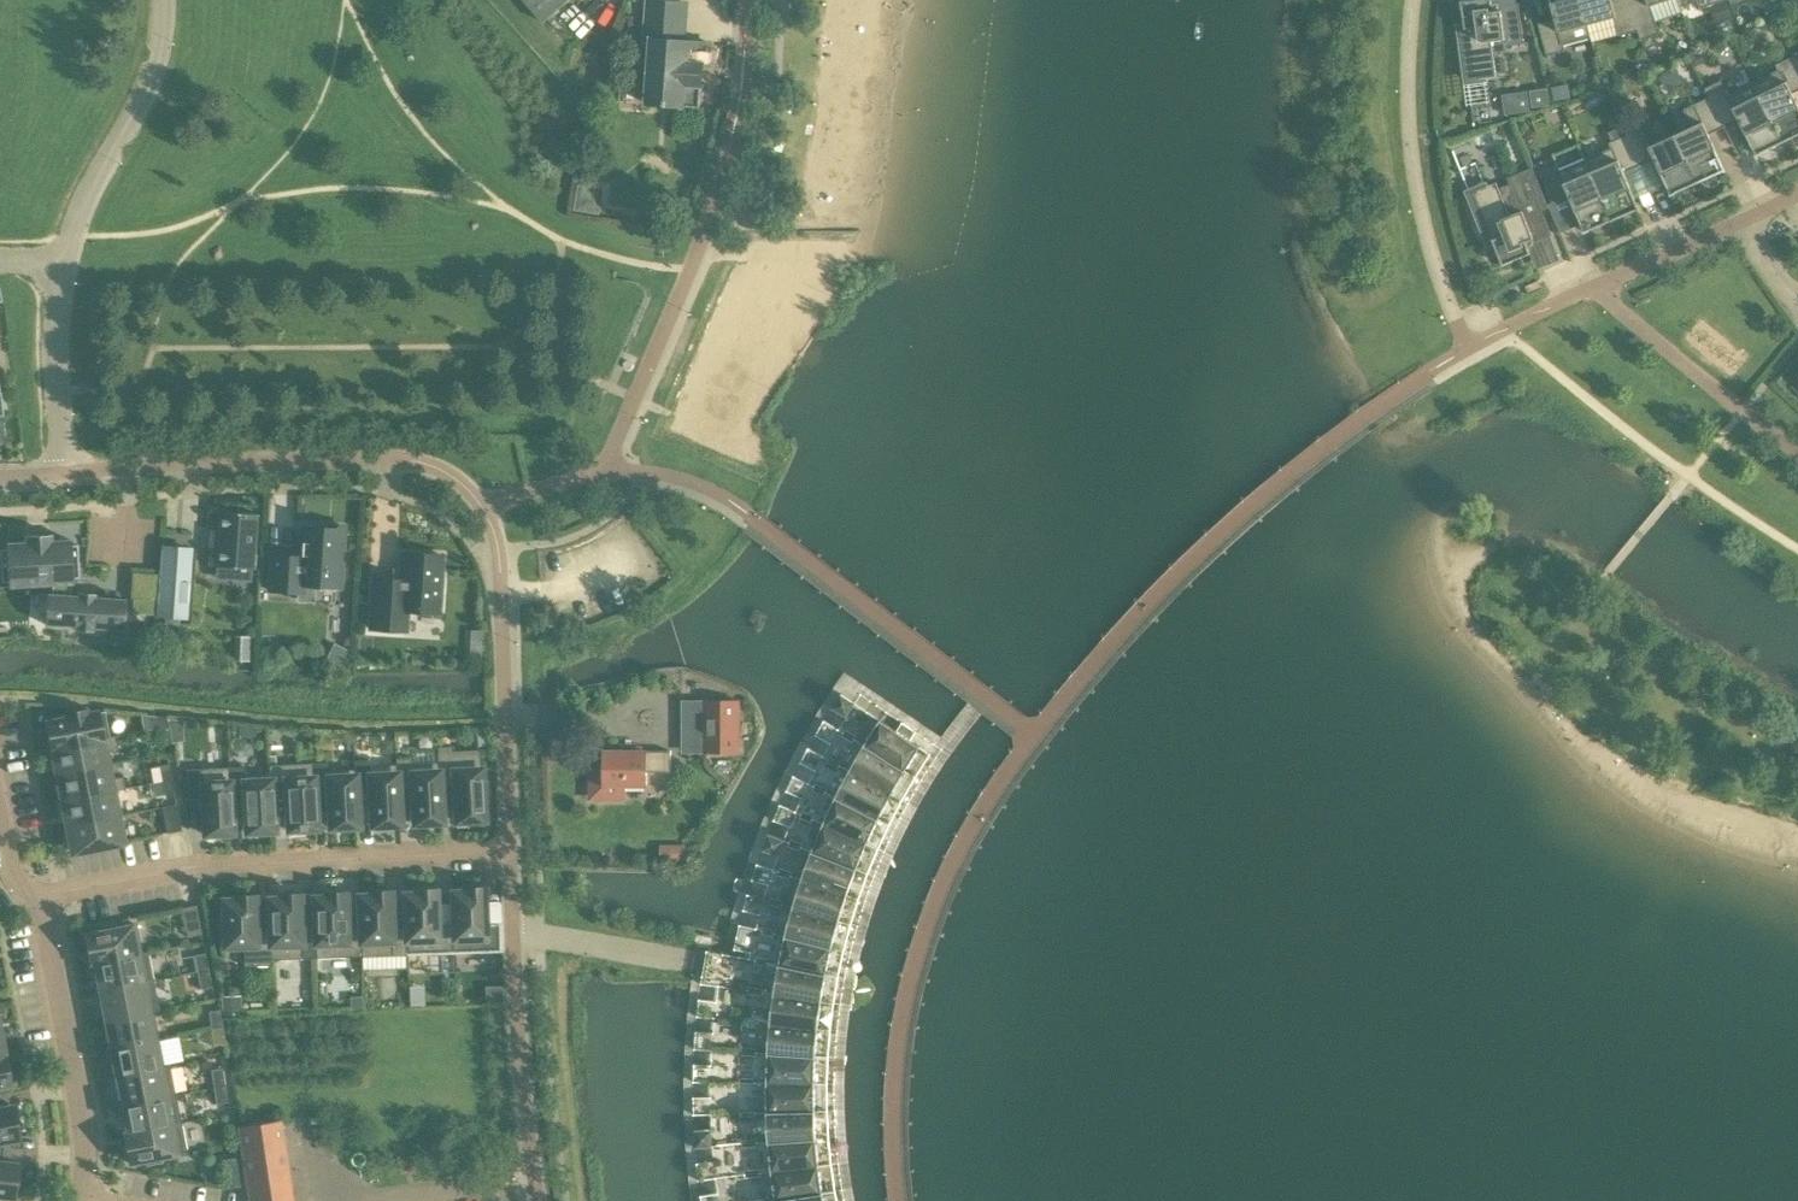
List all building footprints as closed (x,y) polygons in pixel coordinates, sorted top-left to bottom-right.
[(545,24),(560,11),(567,19),(590,0),(525,0),(545,24)] [(1464,24),(1456,25),(1464,85),(1488,82),(1487,77),(1496,76),(1491,40),(1503,39),(1504,45),(1524,42),(1518,3),(1499,6),(1499,10),(1493,11),(1491,0),(1469,0),(1461,1),(1464,24)] [(1581,0),(1550,0),(1555,19),(1538,23),(1547,55),(1565,50),(1564,45),(1591,37),(1587,24),(1581,0)] [(1629,0),(1625,0),(1612,3),(1611,0),(1581,0),(1587,24),(1614,17),(1619,35),(1638,30),(1629,0)] [(1638,30),(1641,39),(1660,33),(1650,5),(1666,0),(1629,0),(1638,30)] [(1700,9),(1724,0),(1697,0),(1700,9)] [(704,66),(709,66),(711,44),(679,41),(682,3),(649,1),(646,40),(653,41),(648,104),(701,108),(704,66)] [(1734,19),(1727,1),(1709,7),(1715,26),(1734,19)] [(1792,56),(1776,65),(1779,70),(1753,82),(1782,142),(1797,134),(1797,106),(1792,93),(1797,90),(1797,68),(1792,56)] [(1782,142),(1753,82),(1728,94),(1721,81),(1705,89),(1709,97),(1723,127),(1738,120),(1752,148),(1756,155),(1760,152),(1760,153),(1782,142)] [(1548,89),(1531,91),(1533,108),(1550,105),(1548,89)] [(1528,92),(1502,95),(1505,116),(1531,113),(1528,92)] [(1692,127),(1676,134),(1697,182),(1725,170),(1708,134),(1723,127),(1709,97),(1684,109),(1692,127)] [(1697,182),(1676,134),(1650,146),(1638,119),(1622,127),(1626,136),(1639,165),(1654,159),(1667,187),(1670,194),(1675,192),(1697,182)] [(1622,127),(1607,134),(1610,142),(1626,136),(1622,127)] [(1639,165),(1626,136),(1610,142),(1609,143),(1611,148),(1585,159),(1611,220),(1639,208),(1623,172),(1639,165)] [(1561,165),(1585,155),(1580,143),(1556,153),(1561,165)] [(1611,220),(1585,159),(1559,170),(1557,165),(1540,172),(1553,202),(1568,195),(1581,224),(1584,231),(1589,229),(1589,230),(1611,220)] [(1533,242),(1552,235),(1542,210),(1548,207),(1533,167),(1507,177),(1510,184),(1499,188),(1496,182),(1469,193),(1483,227),(1483,226),(1489,242),(1492,240),(1502,265),(1530,253),(1525,240),(1531,238),(1533,242)] [(216,549),(211,549),(210,566),(254,569),(258,514),(232,512),(219,512),(216,549)] [(342,565),(339,565),(340,547),(344,547),(345,527),(329,526),(329,529),(303,527),(301,557),(272,555),(270,590),(298,592),(299,585),(320,586),(320,589),(337,590),(338,587),(341,587),(342,565)] [(52,585),(71,584),(74,583),(73,578),(80,578),(78,545),(72,545),(71,540),(52,541),(51,535),(52,535),(52,534),(24,536),(25,536),(26,543),(6,544),(7,549),(0,549),(2,582),(8,582),(9,587),(52,584),(52,585)] [(164,548),(162,573),(159,617),(185,619),(190,550),(164,548)] [(442,555),(404,553),(402,580),(375,579),(371,629),(405,631),(407,611),(439,613),(442,555)] [(71,584),(52,585),(52,594),(47,595),(45,624),(76,626),(76,629),(75,630),(93,631),(92,631),(92,627),(124,630),(126,600),(95,598),(94,595),(96,594),(78,593),(79,593),(79,596),(72,597),(71,584)] [(132,600),(131,615),(153,616),(154,601),(132,600)] [(239,636),(239,660),(253,661),(254,637),(239,636)] [(333,644),(325,661),(342,670),(351,652),(333,644)] [(842,694),(832,708),(844,715),(853,701),(842,694)] [(740,752),(740,702),(705,702),(705,752),(740,752)] [(110,737),(109,736),(104,711),(86,715),(85,710),(67,714),(68,718),(48,722),(49,728),(45,729),(48,744),(52,743),(53,748),(110,737)] [(156,716),(158,727),(168,726),(166,717),(156,716)] [(824,720),(816,735),(827,742),(836,727),(824,720)] [(902,723),(897,731),(881,721),(871,735),(865,745),(917,776),(931,754),(911,740),(916,732),(902,723)] [(168,726),(158,727),(162,744),(171,742),(168,726)] [(256,728),(240,729),(240,738),(256,738),(256,728)] [(115,735),(109,736),(110,737),(53,748),(58,774),(112,763),(110,748),(117,747),(115,735)] [(850,771),(892,795),(903,801),(917,776),(865,745),(859,754),(850,771)] [(437,762),(440,785),(454,784),(456,821),(483,820),(482,799),(487,799),(486,782),(481,783),(479,749),(452,750),(452,746),(437,746),(437,762)] [(813,769),(821,754),(809,748),(801,763),(813,769)] [(671,752),(606,751),(605,766),(591,766),(591,784),(592,789),(594,793),(597,796),(601,798),(605,799),(624,799),(624,785),(647,785),(647,772),(671,772),(671,752)] [(440,785),(437,762),(412,763),(412,757),(395,758),(395,764),(397,787),(412,786),(414,823),(442,822),(440,785)] [(372,826),(399,824),(397,787),(395,764),(369,765),(369,760),(352,760),(353,766),(354,789),(355,789),(370,789),(372,826)] [(328,791),(330,828),(357,826),(355,789),(354,789),(353,766),(327,768),(327,762),(312,763),(314,792),(328,791)] [(112,763),(58,774),(63,799),(117,789),(118,791),(126,789),(123,777),(115,778),(112,763)] [(286,793),(288,830),(316,829),(314,792),(312,763),(271,765),(271,771),(272,794),(286,793)] [(171,778),(168,764),(158,766),(161,780),(171,778)] [(243,766),(229,767),(230,796),(244,795),(246,832),(274,831),(272,794),(271,771),(244,772),(243,766)] [(229,767),(186,769),(188,798),(202,797),(204,835),(232,833),(230,796),(229,767)] [(892,795),(850,771),(837,797),(880,819),(892,795)] [(799,797),(806,782),(794,776),(787,791),(799,797)] [(161,780),(164,794),(174,792),(171,778),(161,780)] [(122,815),(118,791),(117,789),(63,799),(68,825),(122,815)] [(880,819),(837,797),(825,824),(879,848),(891,824),(880,819)] [(181,830),(177,805),(163,807),(167,833),(181,830)] [(787,826),(793,810),(781,805),(774,820),(787,826)] [(127,841),(122,815),(68,825),(73,851),(127,841)] [(821,833),(813,851),(869,873),(879,848),(825,824),(821,833)] [(768,834),(763,850),(775,855),(781,838),(768,834)] [(687,862),(687,845),(672,845),(672,862),(687,862)] [(869,873),(813,851),(810,860),(803,879),(860,899),(869,873)] [(758,864),(752,880),(765,884),(771,868),(758,864)] [(800,887),(795,907),(852,924),(860,899),(803,879),(800,887)] [(452,892),(453,924),(454,953),(503,951),(502,922),(484,922),(483,887),(464,888),(464,892),(452,892)] [(404,894),(405,925),(406,954),(454,953),(453,924),(436,924),(435,889),(416,889),(416,894),(404,894)] [(359,896),(360,927),(361,956),(406,954),(405,925),(391,926),(390,890),(370,891),(370,895),(359,896)] [(361,956),(360,927),(345,927),(344,892),(325,892),(325,897),(314,897),(315,929),(316,958),(361,956)] [(316,958),(315,929),(300,929),(299,893),(280,894),(280,898),(268,899),(269,930),(271,959),(316,958)] [(748,894),(744,911),(757,914),(761,897),(748,894)] [(271,959),(269,930),(255,931),(254,895),(234,896),(234,900),(223,900),(223,916),(219,916),(219,932),(224,932),(225,946),(243,946),(244,966),(271,965),(271,959)] [(188,937),(202,934),(196,906),(182,908),(188,937)] [(792,917),(787,936),(845,950),(852,924),(795,907),(792,917)] [(137,924),(117,928),(116,923),(101,926),(102,931),(86,934),(92,964),(96,963),(96,962),(143,953),(143,952),(137,924)] [(735,950),(748,952),(753,927),(740,925),(735,950)] [(785,944),(780,964),(839,977),(845,950),(787,936),(785,944)] [(149,951),(143,952),(143,953),(96,962),(96,963),(101,991),(154,980),(149,951)] [(197,972),(208,970),(205,953),(194,955),(197,972)] [(775,995),(822,1002),(835,1004),(839,977),(780,964),(778,973),(775,995)] [(212,987),(208,970),(197,972),(200,990),(212,987)] [(703,975),(701,984),(719,987),(721,978),(703,975)] [(154,980),(101,991),(107,1019),(154,1010),(154,1011),(160,1010),(154,980)] [(772,1015),(771,1024),(818,1028),(822,1002),(775,995),(772,1015)] [(222,998),(222,1015),(242,1015),(242,997),(222,998)] [(361,997),(351,997),(351,1009),(361,1009),(361,997)] [(701,999),(699,1017),(714,1019),(717,1001),(701,999)] [(154,1010),(107,1019),(112,1048),(160,1038),(154,1011),(154,1010)] [(211,1029),(222,1027),(220,1010),(208,1012),(211,1029)] [(770,1029),(768,1054),(829,1057),(831,1029),(818,1028),(771,1024),(770,1029)] [(222,1027),(211,1029),(214,1046),(225,1044),(222,1027)] [(713,1033),(697,1032),(695,1049),(711,1051),(713,1033)] [(165,1066),(160,1038),(112,1048),(118,1076),(165,1067),(165,1066)] [(768,1058),(767,1083),(828,1084),(829,1057),(768,1054),(768,1058)] [(260,1056),(236,1057),(238,1101),(262,1100),(260,1056)] [(0,1060),(0,1085),(8,1084),(7,1078),(11,1077),(8,1061),(4,1062),(3,1059),(0,1060)] [(711,1065),(694,1064),(694,1082),(711,1083),(711,1065)] [(171,1065),(165,1066),(165,1067),(118,1076),(123,1104),(176,1094),(171,1065)] [(213,1087),(225,1086),(222,1069),(211,1070),(213,1087)] [(828,1084),(767,1083),(767,1087),(767,1113),(787,1112),(828,1111),(828,1084)] [(225,1086),(213,1087),(216,1104),(227,1103),(225,1086)] [(182,1123),(176,1094),(123,1104),(128,1132),(128,1133),(182,1123)] [(694,1097),(694,1115),(710,1115),(710,1097),(694,1097)] [(3,1142),(3,1140),(19,1137),(16,1126),(21,1125),(17,1106),(0,1109),(0,1143),(3,1142)] [(828,1111),(787,1112),(767,1113),(767,1116),(768,1142),(830,1137),(828,1111)] [(280,1121),(239,1127),(250,1200),(292,1200),(280,1121)] [(128,1133),(128,1132),(124,1133),(130,1163),(146,1160),(147,1164),(162,1162),(161,1157),(187,1152),(182,1123),(128,1133)] [(694,1130),(696,1148),(712,1147),(710,1129),(694,1130)] [(830,1137),(768,1142),(768,1144),(771,1171),(791,1168),(832,1162),(830,1137)] [(14,1196),(15,1185),(19,1185),(22,1166),(1,1163),(3,1142),(0,1143),(0,1195),(14,1196)] [(697,1163),(699,1181),(715,1179),(713,1161),(697,1163)] [(791,1168),(771,1171),(771,1173),(775,1200),(777,1200),(824,1193),(836,1191),(832,1162),(791,1168)]
